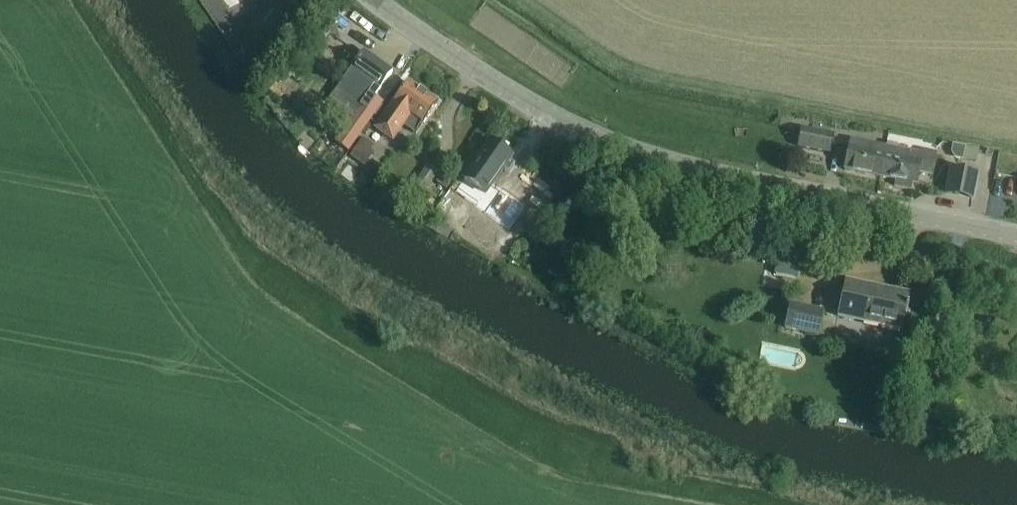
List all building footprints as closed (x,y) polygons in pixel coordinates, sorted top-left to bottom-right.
[(273,10),(263,24),(278,35),(288,21),(273,10)] [(364,51),(338,88),(367,110),(376,97),(375,96),(380,89),(383,84),(387,79),(392,71),(385,65),(364,51)] [(438,102),(407,81),(393,102),(392,101),(374,128),(393,141),(405,124),(416,131),(422,122),(424,123),(438,102)] [(345,128),(335,142),(348,151),(383,102),(376,97),(367,110),(360,105),(344,127),(345,128)] [(802,128),(799,146),(830,152),(833,134),(802,128)] [(363,136),(350,155),(360,164),(371,149),(375,144),(363,136)] [(852,138),(845,171),(880,178),(886,146),(852,138)] [(486,193),(512,155),(491,140),(456,190),(472,201),(480,189),(486,193)] [(886,146),(880,178),(881,178),(898,182),(896,188),(912,191),(913,185),(917,186),(920,173),(932,175),(937,151),(933,150),(920,148),(919,153),(898,148),(898,144),(889,142),(886,146)] [(964,151),(962,160),(976,163),(979,150),(965,148),(964,151)] [(439,171),(429,163),(411,188),(422,196),(439,171)] [(951,170),(946,193),(972,198),(977,175),(951,170)] [(457,202),(446,194),(435,210),(446,216),(457,202)] [(477,238),(498,207),(486,199),(465,230),(477,238)] [(801,255),(779,250),(774,273),(796,278),(800,263),(808,265),(810,252),(802,251),(801,255)] [(555,260),(548,272),(550,273),(559,278),(566,266),(557,261),(555,260)] [(845,279),(838,316),(882,325),(901,329),(909,293),(888,288),(845,279)] [(817,335),(822,313),(822,310),(790,303),(784,328),(817,335)]
